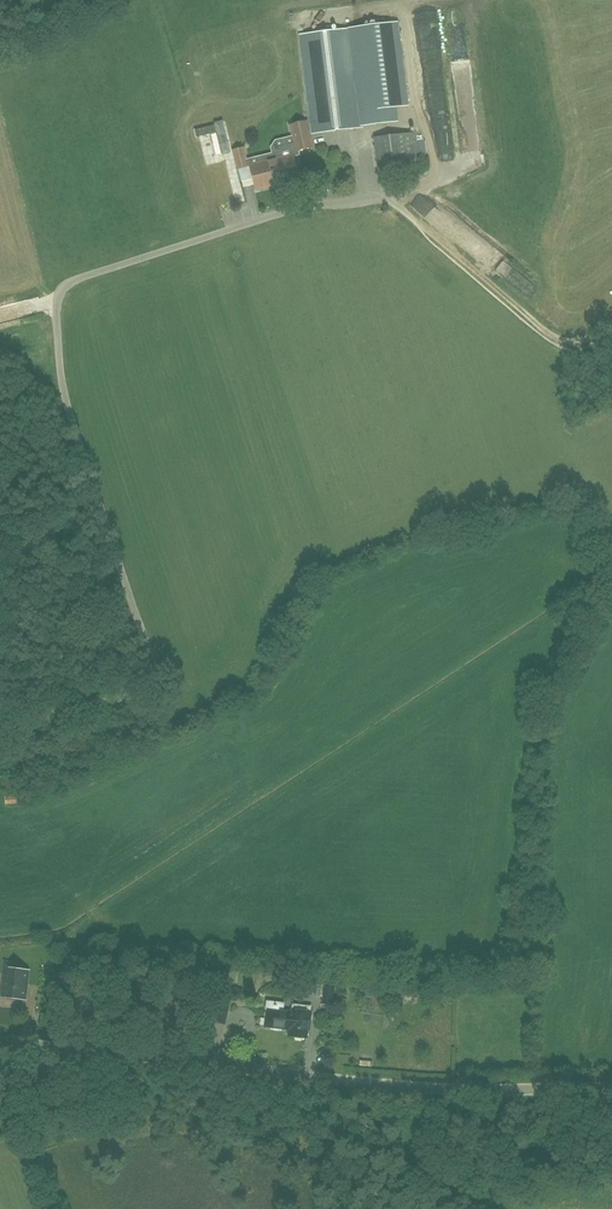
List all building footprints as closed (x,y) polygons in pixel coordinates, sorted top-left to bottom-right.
[(427,8),(417,7),(417,18),(426,19),(427,8)] [(347,28),(353,74),(306,79),(312,133),(363,127),(362,126),(398,122),(397,107),(409,106),(398,22),(347,28)] [(300,155),(299,151),(314,147),(306,121),(290,126),(293,135),(275,140),(270,147),(272,153),(247,159),(244,147),(232,151),(237,170),(251,166),(257,190),(300,180),(294,157),(300,155)] [(215,126),(196,130),(198,138),(210,134),(216,155),(222,154),(230,152),(223,122),(214,124),(215,126)] [(416,132),(375,137),(380,181),(421,176),(416,132)] [(5,804),(20,803),(19,791),(4,792),(5,804)] [(4,974),(3,985),(2,997),(25,1000),(29,970),(14,968),(15,962),(4,961),(2,974),(4,974)] [(333,985),(323,984),(321,1002),(331,1003),(333,985)] [(138,1018),(140,1003),(122,1000),(121,1008),(119,1008),(118,1013),(120,1013),(120,1015),(138,1018)] [(291,1011),(292,1005),(291,1005),(291,1011),(283,1010),(283,1004),(273,1003),(272,1009),(266,1008),(264,1026),(270,1026),(272,1028),(279,1028),(281,1028),(289,1028),(290,1021),(291,1021),(292,1011),(291,1011)] [(165,1021),(167,1005),(152,1004),(151,1010),(149,1009),(148,1016),(150,1016),(150,1018),(165,1021)] [(299,1006),(292,1005),(291,1011),(292,1011),(291,1021),(290,1021),(289,1028),(288,1035),(293,1035),(295,1038),(301,1038),(303,1037),(306,1037),(307,1021),(309,1022),(310,1011),(310,1005),(300,1004),(299,1006)]
